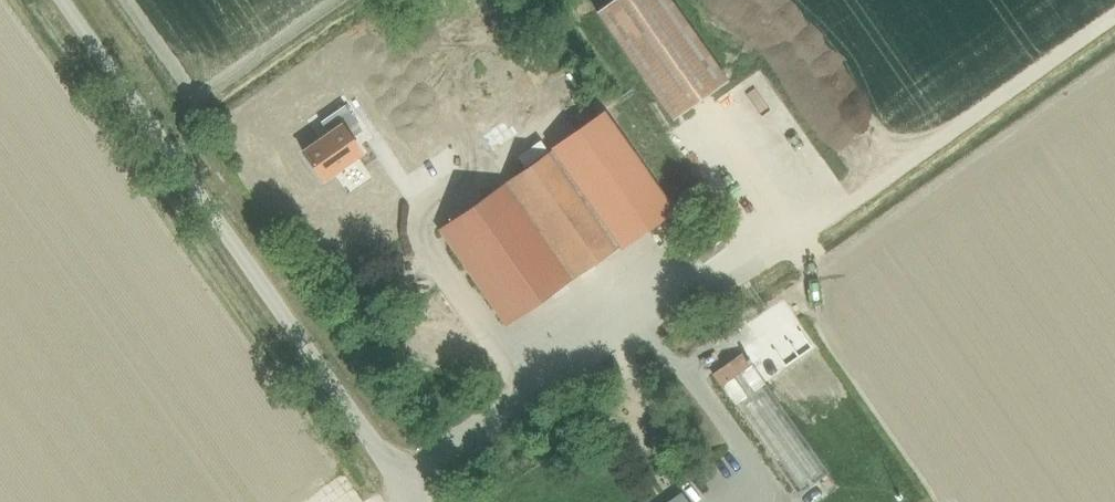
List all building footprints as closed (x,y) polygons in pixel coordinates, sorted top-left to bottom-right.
[(593,11),(669,120),(724,81),(667,0),(609,0),(593,11)] [(388,88),(401,94),(407,81),(395,75),(388,88)] [(774,85),(757,97),(768,114),(785,103),(774,85)] [(341,127),(352,120),(342,106),(319,122),(328,135),(301,153),(320,180),(335,170),(336,172),(351,162),(349,160),(359,153),(341,127)] [(602,113),(436,230),(503,325),(669,208),(602,113)] [(501,126),(482,140),(489,149),(508,136),(501,126)] [(597,332),(616,322),(611,314),(592,324),(597,332)] [(795,495),(826,473),(741,352),(710,373),(795,495)] [(480,466),(476,460),(466,467),(470,473),(480,466)]
